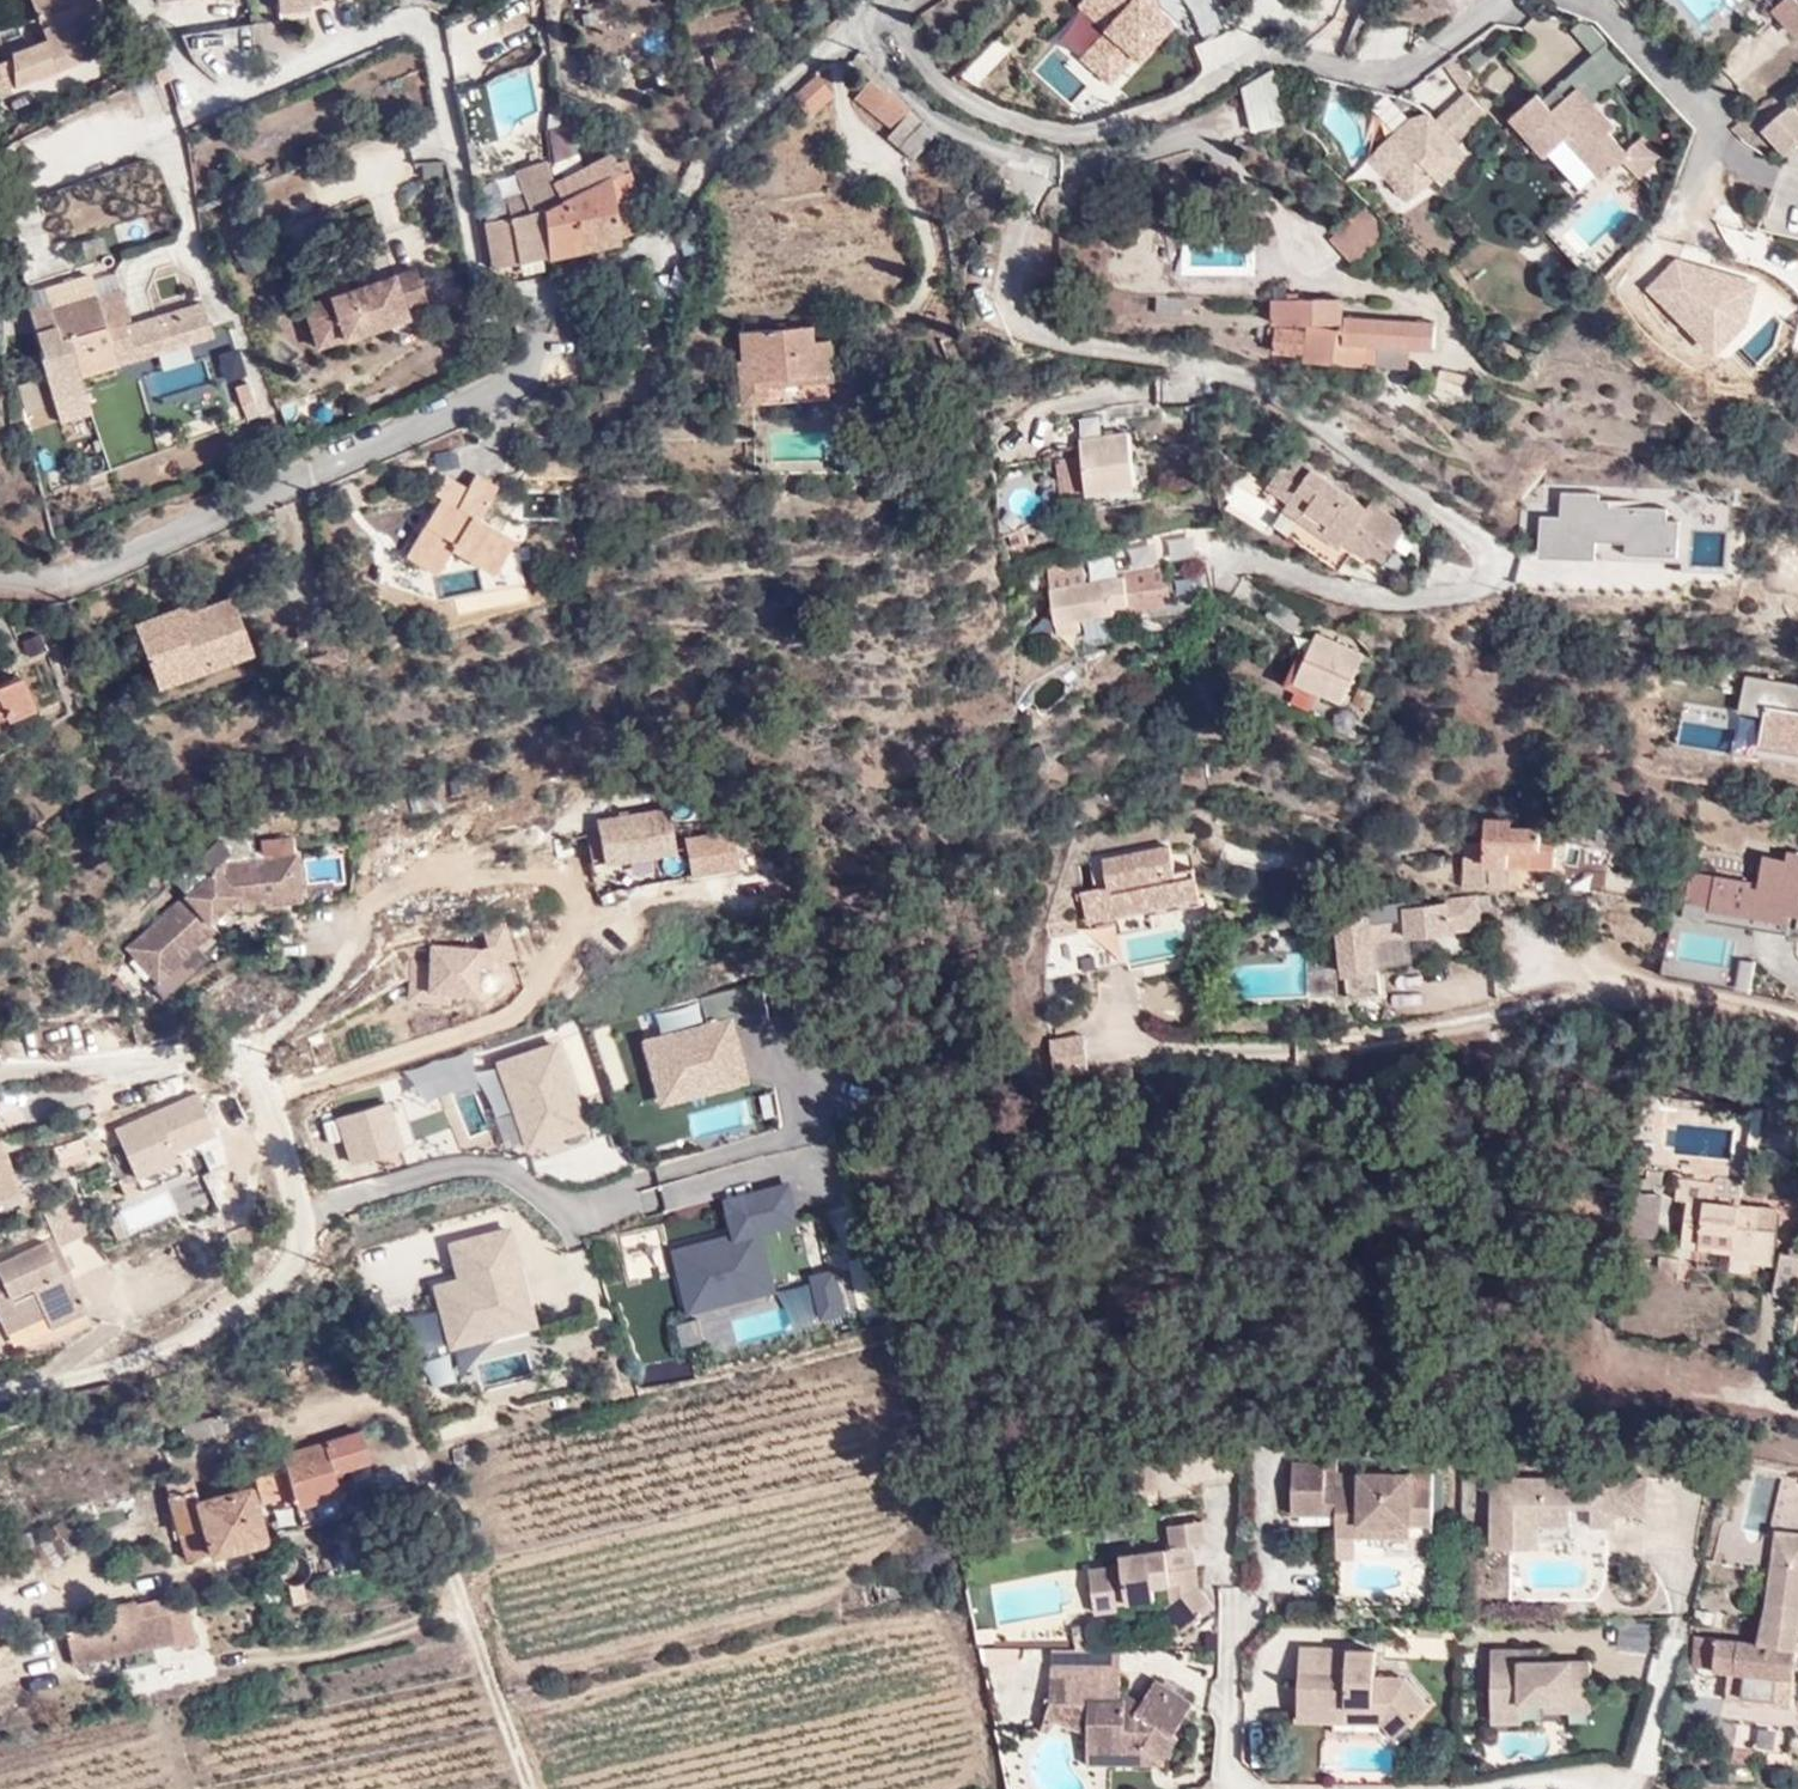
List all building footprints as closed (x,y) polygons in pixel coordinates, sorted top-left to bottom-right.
[(48,56),(86,41),(82,33),(104,21),(94,0),(26,0),(35,23),(48,56)] [(1116,21),(1125,11),(1139,24),(1155,6),(1149,0),(1094,0),(1116,21)] [(1347,0),(1337,0),(1327,27),(1352,36),(1363,7),(1347,0)] [(1780,4),(1797,24),(1797,0),(1784,0),(1780,4)] [(1592,53),(1606,42),(1587,19),(1573,30),(1592,53)] [(48,56),(35,23),(9,33),(5,56),(0,58),(0,78),(48,56)] [(197,61),(224,57),(221,41),(194,44),(197,61)] [(739,41),(711,50),(717,69),(745,60),(739,41)] [(1606,48),(1543,105),(1553,116),(1578,92),(1593,109),(1630,75),(1606,48)] [(930,127),(872,69),(855,84),(886,116),(881,122),(907,148),(930,127)] [(1280,124),(1271,71),(1238,90),(1250,130),(1280,124)] [(829,94),(809,73),(783,96),(805,115),(829,94)] [(1457,83),(1371,168),(1415,213),(1471,157),(1454,140),(1484,111),(1457,83)] [(1538,100),(1511,124),(1546,163),(1550,160),(1568,144),(1584,162),(1605,185),(1624,167),(1630,162),(1609,139),(1615,133),(1593,109),(1578,92),(1553,116),(1543,105),(1538,100)] [(1796,98),(1766,123),(1788,148),(1797,139),(1797,100),(1796,98)] [(553,132),(554,112),(531,116),(537,148),(553,146),(553,132)] [(553,146),(550,188),(550,204),(604,181),(619,175),(612,155),(567,175),(568,162),(572,162),(574,134),(553,132),(553,146)] [(1662,162),(1643,142),(1626,157),(1630,162),(1624,167),(1639,182),(1662,162)] [(1584,162),(1568,144),(1550,160),(1566,178),(1584,162)] [(164,206),(151,162),(106,175),(119,219),(164,206)] [(490,264),(543,254),(536,209),(550,204),(550,188),(546,188),(543,165),(521,169),(523,187),(510,190),(513,211),(483,217),(490,264)] [(607,200),(625,195),(619,175),(604,181),(607,200)] [(543,254),(615,240),(614,233),(607,200),(604,181),(550,204),(536,209),(543,254)] [(607,200),(614,233),(632,230),(625,195),(607,200)] [(24,241),(46,232),(33,202),(11,212),(24,241)] [(1379,231),(1359,207),(1327,236),(1349,258),(1379,231)] [(102,239),(80,243),(83,261),(105,257),(102,239)] [(1251,271),(1248,239),(1186,245),(1189,278),(1251,271)] [(427,305),(415,270),(303,308),(318,352),(407,321),(404,313),(427,305)] [(89,379),(84,364),(142,349),(131,309),(137,307),(131,285),(121,287),(118,281),(55,299),(63,325),(72,323),(76,336),(57,341),(50,312),(28,319),(36,349),(47,347),(58,388),(89,379)] [(1339,318),(1340,318),(1340,298),(1272,297),(1272,318),(1339,318)] [(1183,319),(1201,319),(1200,309),(1159,310),(1160,326),(1183,326),(1183,319)] [(212,311),(187,317),(191,334),(216,327),(212,311)] [(1431,319),(1340,318),(1339,318),(1339,328),(1301,328),(1301,329),(1279,329),(1280,353),(1303,353),(1302,359),(1364,360),(1364,343),(1430,341),(1431,319)] [(811,326),(742,330),(743,360),(733,359),(735,403),(750,403),(770,385),(830,378),(828,339),(811,339),(811,326)] [(215,352),(224,384),(245,377),(235,346),(215,352)] [(32,430),(52,421),(33,380),(13,388),(32,430)] [(245,418),(264,410),(251,380),(232,388),(245,418)] [(1139,428),(1089,428),(1089,480),(1140,480),(1139,428)] [(1084,501),(1078,455),(1056,458),(1062,504),(1084,501)] [(1260,497),(1274,506),(1354,555),(1364,561),(1367,556),(1388,569),(1409,526),(1368,502),(1365,507),(1284,455),(1260,497)] [(426,480),(434,485),(453,493),(466,471),(439,459),(426,480)] [(453,493),(434,485),(392,559),(424,578),(438,552),(480,575),(508,526),(474,506),(495,478),(470,462),(466,471),(453,493)] [(1542,517),(1541,561),(1672,563),(1673,505),(1562,502),(1561,517),(1542,517)] [(1274,506),(1270,512),(1265,522),(1348,572),(1354,555),(1274,506)] [(1114,593),(1134,593),(1134,565),(1056,569),(1056,618),(1078,618),(1079,607),(1114,606),(1114,593)] [(1174,614),(1196,613),(1193,577),(1171,578),(1174,614)] [(184,594),(129,614),(154,681),(251,646),(229,587),(188,603),(184,594)] [(1134,606),(1134,593),(1114,593),(1114,606),(1134,606)] [(1365,656),(1319,631),(1282,695),(1302,706),(1312,693),(1340,706),(1365,656)] [(14,688),(0,658),(0,694),(14,688)] [(1743,677),(1738,717),(1764,719),(1759,759),(1797,763),(1797,683),(1743,677)] [(668,804),(601,815),(607,855),(674,845),(668,804)] [(1478,813),(1478,835),(1478,860),(1550,857),(1550,833),(1536,833),(1535,820),(1502,820),(1501,812),(1478,813)] [(689,832),(694,867),(737,862),(731,826),(689,832)] [(228,850),(229,858),(298,850),(296,833),(263,837),(264,846),(228,850)] [(1478,860),(1478,835),(1456,835),(1457,860),(1478,860)] [(1106,889),(1080,894),(1087,928),(1200,906),(1189,846),(1101,862),(1106,889)] [(1791,923),(1792,916),(1797,917),(1797,851),(1784,848),(1783,858),(1761,854),(1755,880),(1713,873),(1708,902),(1707,907),(1791,923)] [(303,895),(298,850),(229,858),(221,859),(129,942),(159,975),(239,902),(303,895)] [(1478,860),(1457,860),(1458,883),(1479,882),(1478,860)] [(1708,902),(1713,873),(1694,869),(1688,899),(1708,902)] [(1420,896),(1406,897),(1410,931),(1476,923),(1475,904),(1484,903),(1482,888),(1446,892),(1438,901),(1422,902),(1420,896)] [(1398,925),(1395,895),(1330,902),(1306,904),(1307,931),(1398,925)] [(1788,935),(1791,923),(1707,907),(1704,920),(1788,935)] [(477,1003),(475,968),(513,966),(510,923),(483,924),(485,945),(425,948),(428,1005),(477,1003)] [(406,960),(408,1000),(424,999),(421,959),(406,960)] [(1392,987),(1389,966),(1351,971),(1354,992),(1392,987)] [(1338,969),(1319,971),(1320,997),(1339,995),(1338,969)] [(661,1030),(700,1020),(696,1003),(657,1012),(661,1030)] [(657,1111),(749,1088),(731,1015),(639,1038),(657,1111)] [(584,1027),(561,1034),(580,1097),(603,1090),(584,1027)] [(1085,1036),(1050,1039),(1053,1078),(1088,1076),(1085,1036)] [(560,1041),(494,1058),(520,1156),(586,1138),(560,1041)] [(180,1167),(176,1154),(216,1139),(199,1093),(110,1126),(132,1185),(180,1167)] [(348,1165),(404,1149),(389,1100),(334,1116),(348,1165)] [(691,1135),(751,1128),(747,1104),(688,1112),(691,1135)] [(10,1176),(0,1142),(0,1180),(10,1176)] [(1722,1171),(1682,1166),(1679,1189),(1690,1191),(1685,1233),(1736,1240),(1733,1264),(1754,1267),(1756,1253),(1777,1256),(1781,1224),(1761,1222),(1764,1199),(1743,1196),(1745,1188),(1720,1184),(1722,1171)] [(731,1236),(670,1251),(689,1325),(678,1328),(686,1359),(790,1332),(766,1239),(802,1230),(790,1184),(722,1201),(731,1236)] [(1662,1231),(1667,1189),(1633,1185),(1628,1227),(1662,1231)] [(115,1211),(124,1230),(174,1207),(164,1187),(115,1211)] [(72,1191),(40,1204),(51,1227),(0,1250),(0,1306),(31,1292),(41,1312),(42,1313),(82,1294),(60,1246),(91,1233),(91,1232),(87,1223),(87,1222),(72,1191)] [(431,1284),(446,1354),(535,1335),(512,1221),(444,1235),(453,1279),(431,1284)] [(1702,1260),(1733,1264),(1736,1240),(1705,1236),(1702,1260)] [(1783,1259),(1765,1256),(1757,1290),(1781,1294),(1781,1290),(1797,1293),(1797,1248),(1785,1246),(1783,1259)] [(1661,1263),(1683,1267),(1685,1252),(1663,1249),(1661,1263)] [(837,1278),(783,1290),(793,1335),(847,1323),(837,1278)] [(0,1306),(0,1325),(2,1330),(41,1312),(31,1292),(0,1306)] [(89,1310),(82,1294),(42,1313),(48,1329),(89,1310)] [(404,1313),(414,1361),(444,1355),(433,1307),(404,1313)] [(358,1429),(323,1440),(330,1468),(367,1458),(358,1429)] [(330,1468),(323,1440),(275,1453),(281,1468),(252,1475),(258,1497),(290,1489),(299,1520),(340,1507),(330,1468)] [(1388,1485),(1389,1468),(1358,1467),(1358,1481),(1326,1481),(1327,1462),(1294,1462),(1295,1511),(1336,1512),(1335,1535),(1362,1535),(1362,1522),(1413,1523),(1434,1524),(1437,1486),(1415,1486),(1388,1485)] [(1415,1469),(1389,1468),(1388,1485),(1415,1486),(1415,1469)] [(1629,1520),(1628,1482),(1504,1481),(1503,1559),(1547,1558),(1548,1536),(1548,1516),(1582,1515),(1606,1515),(1606,1537),(1629,1537),(1629,1520)] [(1659,1482),(1628,1482),(1629,1520),(1659,1520),(1659,1482)] [(189,1485),(166,1491),(185,1555),(260,1535),(249,1486),(194,1500),(189,1485)] [(58,1515),(44,1523),(61,1549),(76,1539),(58,1515)] [(1548,1516),(1548,1536),(1583,1536),(1582,1515),(1548,1516)] [(1166,1523),(1167,1540),(1196,1540),(1210,1540),(1208,1521),(1166,1523)] [(1362,1522),(1362,1535),(1412,1536),(1413,1523),(1362,1522)] [(27,1535),(40,1555),(44,1561),(61,1549),(44,1523),(30,1532),(27,1535)] [(40,1555),(27,1535),(30,1532),(26,1526),(0,1536),(0,1569),(40,1555)] [(1797,1630),(1797,1531),(1776,1529),(1766,1617),(1766,1618),(1793,1619),(1792,1635),(1793,1630),(1797,1630)] [(1169,1561),(1167,1540),(1121,1544),(1123,1561),(1087,1566),(1095,1609),(1117,1606),(1115,1597),(1156,1594),(1155,1579),(1174,1579),(1165,1599),(1186,1624),(1215,1599),(1201,1582),(1198,1560),(1169,1561)] [(1196,1540),(1167,1540),(1169,1561),(1198,1560),(1196,1540)] [(132,1613),(67,1626),(72,1658),(170,1636),(164,1597),(131,1603),(132,1613)] [(1793,1619),(1766,1618),(1765,1628),(1764,1639),(1697,1634),(1694,1666),(1729,1668),(1726,1695),(1788,1701),(1792,1635),(1793,1619)] [(1649,1621),(1618,1620),(1615,1647),(1647,1648),(1649,1621)] [(1124,1662),(1124,1639),(1054,1639),(1054,1661),(1123,1662),(1124,1662)] [(1296,1716),(1339,1718),(1341,1704),(1387,1706),(1400,1724),(1427,1704),(1410,1675),(1378,1676),(1378,1648),(1333,1648),(1334,1664),(1299,1660),(1296,1716)] [(1036,1719),(1042,1660),(1006,1656),(1000,1715),(1036,1719)] [(1532,1676),(1532,1659),(1497,1659),(1498,1729),(1532,1728),(1531,1718),(1554,1718),(1553,1703),(1599,1703),(1599,1676),(1560,1676),(1532,1676)] [(1559,1660),(1532,1659),(1532,1676),(1560,1676),(1559,1660)] [(1158,1675),(1144,1697),(1123,1682),(1124,1662),(1123,1662),(1054,1661),(1053,1696),(1049,1710),(1094,1724),(1093,1756),(1167,1757),(1167,1752),(1180,1730),(1177,1728),(1196,1698),(1158,1675)] [(1553,1703),(1554,1718),(1599,1718),(1599,1703),(1553,1703)] [(1341,1704),(1339,1718),(1381,1720),(1389,1732),(1400,1724),(1387,1706),(1341,1704)] [(1777,1747),(1776,1729),(1755,1730),(1756,1749),(1777,1747)]
